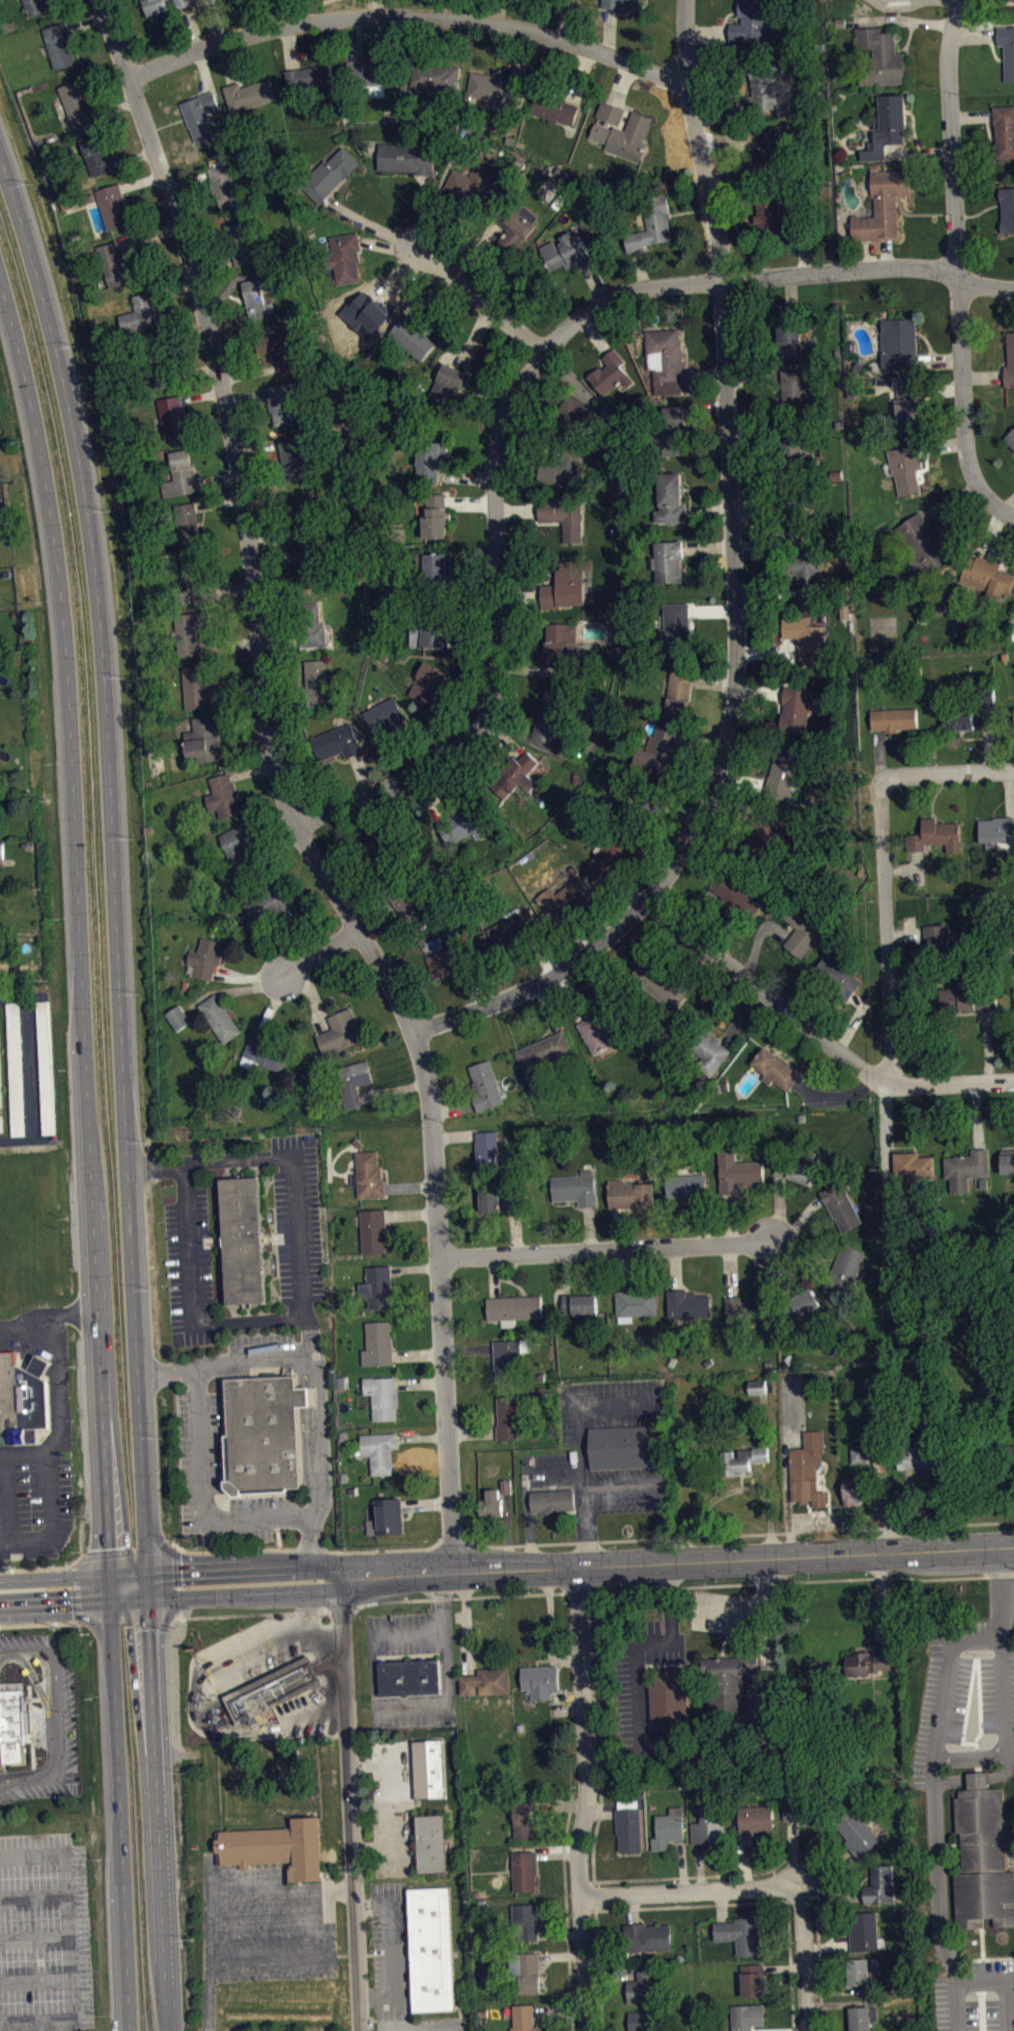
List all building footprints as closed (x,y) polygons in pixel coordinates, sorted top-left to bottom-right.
[(30,16),(24,0),(46,0),(49,9),(30,16)] [(142,1),(142,0),(166,0),(170,9),(149,16),(143,1),(142,1)] [(178,8),(175,0),(192,0),(193,3),(178,8)] [(602,8),(603,0),(625,0),(620,10),(602,8)] [(730,41),(745,41),(745,40),(774,41),(774,19),(766,19),(767,0),(739,0),(738,17),(741,17),(741,23),(730,23),(730,41)] [(43,28),(55,70),(77,63),(72,47),(73,47),(67,20),(43,28)] [(857,28),(858,48),(872,48),(873,65),(859,67),(861,85),(907,82),(904,53),(897,53),(895,32),(881,32),(881,26),(857,28)] [(996,26),(1013,26),(1013,80),(1005,80),(1004,45),(997,45),(996,26)] [(450,68),(451,64),(461,66),(457,92),(440,89),(438,98),(425,96),(427,87),(411,84),(416,58),(429,60),(428,65),(450,68)] [(348,61),(349,84),(395,84),(395,59),(348,61)] [(285,71),(289,92),(334,85),(331,63),(285,71)] [(778,106),(745,112),(742,96),(754,95),(749,68),(772,64),(773,75),(779,73),(780,82),(775,83),(778,106)] [(471,72),(467,96),(495,100),(494,110),(520,113),(524,79),(471,72)] [(223,86),(231,111),(276,98),(270,78),(241,86),(239,81),(223,86)] [(58,86),(75,129),(97,122),(92,105),(88,106),(78,80),(58,86)] [(213,90),(220,110),(207,114),(215,136),(194,142),(179,102),(213,90)] [(578,105),(573,125),(532,113),(538,93),(578,105)] [(905,94),(907,127),(904,128),(904,143),(885,144),(886,160),(861,160),(861,150),(869,149),(869,141),(874,140),(873,110),(879,109),(879,95),(905,94)] [(603,99),(596,116),(599,117),(597,123),(596,122),(590,137),(606,144),(605,148),(642,164),(650,142),(644,140),(653,118),(633,110),(626,130),(615,126),(613,129),(610,128),(612,123),(618,126),(625,108),(603,99)] [(993,106),(1013,105),(1013,157),(997,158),(995,123),(994,123),(993,106)] [(785,124),(760,128),(764,150),(768,150),(769,157),(751,160),(752,164),(748,165),(750,175),(783,171),(781,161),(776,162),(775,159),(791,156),(785,124)] [(80,138),(86,156),(84,157),(93,177),(112,170),(99,132),(80,138)] [(379,142),(378,169),(416,171),(416,174),(435,175),(437,152),(432,152),(432,139),(419,138),(418,145),(379,142)] [(343,146),(360,163),(320,203),(299,185),(326,159),(329,161),(343,146)] [(454,169),(444,188),(468,200),(474,193),(486,197),(504,162),(493,157),(492,158),(480,152),(469,176),(454,169)] [(221,210),(241,203),(228,162),(226,163),(224,159),(213,163),(215,166),(208,168),(221,210)] [(851,214),(852,239),(899,238),(897,196),(911,195),(910,169),(870,171),(871,197),(874,197),(875,216),(858,216),(858,214),(851,214)] [(95,189),(108,230),(131,223),(119,182),(95,189)] [(1000,200),(1001,200),(1003,220),(1001,220),(1002,233),(1013,232),(1013,187),(999,188),(1000,200)] [(624,233),(627,252),(647,249),(646,244),(673,239),(668,218),(671,217),(667,192),(642,197),(647,229),(624,233)] [(756,201),(758,216),(755,216),(756,223),(759,223),(760,234),(802,230),(799,200),(786,201),(786,208),(779,208),(778,199),(756,201)] [(492,217),(506,201),(517,210),(523,204),(538,217),(533,223),(535,225),(527,237),(527,240),(513,255),(496,242),(507,229),(492,217)] [(224,225),(236,265),(260,258),(246,219),(224,225)] [(540,247),(543,252),(541,253),(550,270),(564,264),(567,269),(591,256),(577,231),(574,233),(572,230),(560,237),(562,241),(556,244),(554,240),(540,247)] [(330,236),(337,284),(356,280),(351,254),(359,252),(357,232),(330,236)] [(110,287),(98,246),(116,241),(122,263),(132,260),(138,279),(110,287)] [(266,303),(275,301),(278,314),(251,321),(242,282),(260,278),(266,303)] [(118,315),(123,331),(158,324),(149,291),(133,296),(135,304),(133,304),(134,311),(118,315)] [(388,334),(403,317),(438,341),(422,362),(388,334)] [(777,319),(778,340),(771,340),(772,356),(801,354),(800,318),(777,319)] [(917,366),(882,368),(880,331),(882,331),(882,319),(915,318),(917,366)] [(279,371),(297,367),(288,327),(253,334),(258,353),(274,350),(279,371)] [(645,330),(678,329),(679,343),(681,342),(683,385),(681,385),(681,393),(656,394),(655,386),(654,386),(654,370),(648,370),(648,356),(646,356),(645,330)] [(1008,365),(1004,365),(1005,385),(1013,385),(1013,332),(1007,332),(1008,365)] [(152,389),(142,349),(174,340),(177,356),(166,360),(172,384),(152,389)] [(587,375),(603,395),(621,381),(626,387),(634,380),(620,365),(625,361),(614,348),(602,357),(608,365),(602,368),(600,366),(587,375)] [(445,362),(436,379),(437,380),(431,395),(452,405),(467,372),(445,362)] [(780,369),(783,403),(783,418),(808,418),(807,384),(815,383),(814,368),(780,369)] [(876,377),(876,384),(893,383),(892,376),(876,377)] [(276,428),(273,411),(270,411),(268,397),(270,397),(268,385),(289,381),(289,383),(296,381),(298,392),(291,394),(298,423),(276,428)] [(897,384),(898,397),(895,397),(898,430),(924,428),(920,382),(897,384)] [(596,413),(585,434),(545,415),(561,390),(596,413)] [(181,394),(189,436),(167,440),(157,398),(181,394)] [(684,405),(686,454),(661,454),(659,406),(684,405)] [(1004,438),(1013,450),(1013,429),(1004,438)] [(278,440),(286,481),(309,477),(306,465),(314,463),(308,434),(278,440)] [(1005,446),(1013,455),(1013,437),(1005,446)] [(775,441),(803,439),(803,446),(815,446),(816,473),(793,474),(792,455),(776,457),(775,441)] [(416,479),(418,465),(420,440),(447,443),(446,452),(443,454),(443,466),(438,466),(437,482),(416,479)] [(921,444),(926,467),(916,469),(921,488),(901,492),(891,449),(921,444)] [(581,451),(576,472),(573,474),(570,488),(532,478),(538,456),(560,459),(562,446),(581,451)] [(161,482),(163,498),(198,491),(194,471),(196,471),(195,463),(192,464),(192,461),(189,447),(169,451),(175,479),(161,482)] [(655,510),(655,522),(687,521),(687,502),(683,502),(682,494),(685,494),(685,483),(683,483),(681,473),(659,473),(661,510),(655,510)] [(287,538),(312,534),(310,493),(281,497),(287,538)] [(444,493),(427,494),(429,529),(447,529),(444,493)] [(819,541),(791,544),(788,497),(816,495),(819,541)] [(539,521),(538,498),(556,499),(556,497),(582,496),(584,541),(564,541),(563,521),(539,521)] [(180,545),(174,505),(197,502),(200,535),(195,535),(196,543),(180,545)] [(920,511),(896,528),(912,555),(907,559),(922,578),(953,558),(920,511)] [(655,542),(655,558),(652,558),(653,568),(656,568),(657,582),(682,581),(681,558),(684,558),(682,540),(678,540),(678,541),(655,542)] [(293,551),(297,592),(319,590),(316,564),(326,563),(324,548),(293,551)] [(998,569),(1013,574),(1013,580),(1009,594),(1004,592),(1001,600),(986,594),(987,590),(960,581),(972,552),(1000,563),(998,569)] [(181,558),(182,569),(185,571),(187,587),(191,587),(193,604),(223,602),(221,583),(212,583),(208,553),(181,558)] [(423,554),(424,569),(433,570),(433,584),(453,582),(451,553),(423,554)] [(798,599),(822,599),(820,553),(786,554),(787,574),(797,574),(798,599)] [(556,583),(540,584),(541,608),(560,608),(560,605),(583,604),(583,570),(591,569),(592,557),(560,559),(560,569),(555,569),(556,583)] [(318,602),(319,617),(321,624),(324,624),(326,645),(311,646),(311,648),(302,649),(298,603),(318,602)] [(689,603),(690,654),(658,654),(658,627),(665,628),(665,603),(689,603)] [(412,646),(450,647),(452,617),(441,617),(441,609),(415,608),(412,646)] [(180,656),(176,614),(212,610),(214,629),(197,632),(199,655),(180,656)] [(783,637),(783,617),(810,616),(810,625),(824,625),(824,664),(800,664),(800,645),(797,645),(797,637),(783,637)] [(576,624),(576,642),(569,642),(568,666),(545,666),(546,623),(576,624)] [(326,659),(329,704),(313,705),(311,685),(306,685),(304,660),(326,659)] [(408,694),(417,677),(415,677),(424,661),(447,672),(432,705),(408,694)] [(183,667),(186,708),(207,707),(207,695),(219,694),(217,676),(203,677),(202,665),(183,667)] [(671,669),(666,713),(692,718),(695,690),(691,690),(693,673),(671,669)] [(994,686),(995,703),(979,703),(979,685),(994,686)] [(785,686),(810,689),(807,734),(780,731),(782,713),(784,713),(785,705),(783,704),(785,686)] [(556,743),(564,719),(561,718),(566,693),(545,688),(530,736),(556,743)] [(393,696),(404,716),(388,724),(392,734),(377,743),(362,713),(393,696)] [(872,710),(872,729),(886,729),(886,732),(898,731),(898,727),(918,727),(917,708),(872,710)] [(944,713),(945,730),(975,727),(974,711),(944,713)] [(184,732),(187,756),(196,755),(198,762),(221,759),(218,744),(221,744),(220,734),(231,732),(228,712),(193,716),(195,731),(184,732)] [(310,739),(319,760),(359,745),(350,722),(310,739)] [(657,725),(679,733),(664,777),(632,765),(639,747),(646,750),(651,735),(654,736),(657,725)] [(788,801),(766,795),(768,788),(765,787),(768,774),(770,775),(778,745),(800,751),(788,801)] [(527,750),(541,762),(529,774),(540,784),(522,804),(499,781),(527,750)] [(230,771),(242,812),(220,818),(217,809),(209,811),(204,795),(213,793),(208,777),(230,771)] [(621,812),(650,823),(663,788),(636,777),(621,812)] [(436,823),(446,841),(456,835),(468,847),(484,837),(474,827),(488,820),(472,800),(436,823)] [(791,819),(784,834),(776,830),(765,851),(737,837),(755,801),(791,819)] [(980,841),(1008,841),(1008,838),(1013,838),(1013,816),(994,817),(994,819),(979,819),(980,841)] [(906,834),(907,851),(926,851),(926,844),(947,843),(947,854),(962,852),(960,822),(947,823),(945,821),(937,822),(937,818),(922,818),(923,833),(906,834)] [(245,822),(216,837),(227,859),(229,857),(236,872),(253,862),(244,847),(255,842),(245,822)] [(587,864),(606,877),(643,840),(623,824),(608,842),(604,838),(593,850),(597,853),(587,864)] [(365,843),(386,834),(397,857),(374,866),(365,843)] [(535,897),(554,919),(577,902),(578,904),(598,890),(582,870),(580,872),(574,865),(569,868),(574,875),(573,876),(575,878),(563,887),(558,881),(535,897)] [(761,906),(751,920),(720,901),(722,896),(712,890),(722,876),(762,905),(761,906)] [(406,922),(428,906),(407,880),(384,894),(406,922)] [(243,905),(256,924),(291,904),(277,882),(243,905)] [(262,903),(291,936),(305,924),(276,891),(262,903)] [(783,944),(801,958),(815,941),(820,944),(824,939),(826,940),(832,932),(823,926),(826,923),(792,897),(779,914),(797,928),(783,944)] [(486,929),(498,949),(522,935),(524,937),(542,926),(529,906),(486,929)] [(924,925),(925,940),(930,940),(930,959),(951,959),(949,924),(924,925)] [(202,936),(198,951),(191,950),(187,964),(195,965),(193,976),(214,980),(216,964),(222,964),(224,955),(219,955),(222,941),(202,936)] [(426,957),(435,979),(469,967),(459,942),(458,942),(456,939),(446,943),(448,948),(426,957)] [(632,976),(652,951),(701,990),(676,1016),(632,976)] [(826,954),(862,981),(846,1002),(811,974),(826,954)] [(941,1010),(941,989),(953,989),(953,986),(959,986),(959,988),(971,987),(971,990),(995,989),(996,1007),(976,1007),(975,1009),(965,1009),(964,1010),(941,1010)] [(199,1004),(216,992),(243,1031),(225,1043),(210,1021),(206,1023),(199,1011),(201,1009),(199,1004)] [(576,1024),(595,1054),(633,1030),(613,1002),(576,1024)] [(165,1014),(178,1031),(192,1021),(178,1003),(165,1014)] [(316,1035),(326,1056),(363,1038),(351,1007),(328,1016),(333,1028),(316,1035)] [(44,1141),(57,1141),(52,1008),(39,1008),(44,1141)] [(27,1142),(22,1009),(8,1010),(13,1143),(27,1142)] [(255,1029),(243,1054),(244,1055),(241,1063),(255,1070),(259,1063),(280,1072),(293,1046),(255,1029)] [(515,1051),(564,1030),(573,1051),(560,1057),(568,1074),(532,1089),(515,1051)] [(733,1059),(710,1038),(693,1057),(706,1070),(702,1074),(711,1082),(733,1059)] [(750,1063),(765,1045),(779,1057),(780,1056),(801,1074),(787,1092),(773,1081),(769,1085),(761,1079),(765,1074),(750,1063)] [(367,1059),(372,1081),(356,1085),(360,1104),(345,1109),(335,1068),(367,1059)] [(469,1066),(491,1059),(503,1102),(486,1107),(486,1110),(478,1112),(472,1091),(474,1090),(472,1083),(474,1082),(469,1066)] [(475,1132),(478,1174),(500,1173),(497,1131),(475,1132)] [(944,1157),(945,1177),(951,1177),(952,1193),(967,1192),(968,1178),(988,1176),(987,1148),(972,1148),(972,1154),(955,1155),(955,1158),(944,1157)] [(1002,1174),(1013,1173),(1013,1148),(1001,1149),(1002,1174)] [(385,1197),(359,1197),(356,1151),(378,1150),(380,1166),(382,1166),(383,1179),(385,1180),(385,1197)] [(718,1151),(718,1163),(720,1194),(738,1193),(738,1186),(763,1185),(761,1160),(736,1161),(735,1150),(718,1151)] [(774,1172),(810,1185),(813,1176),(820,1178),(825,1167),(819,1165),(823,1155),(810,1150),(805,1161),(781,1152),(774,1172)] [(893,1152),(895,1176),(908,1176),(909,1184),(919,1184),(919,1176),(934,1175),(933,1155),(919,1156),(919,1151),(893,1152)] [(551,1176),(553,1200),(578,1200),(578,1206),(596,1206),(593,1169),(581,1170),(581,1175),(551,1176)] [(667,1198),(706,1196),(705,1174),(666,1176),(667,1198)] [(220,1178),(228,1303),(242,1303),(243,1307),(251,1307),(251,1302),(268,1302),(267,1265),(264,1265),(259,1177),(220,1178)] [(608,1180),(609,1208),(637,1207),(638,1206),(653,1205),(653,1182),(634,1183),(634,1181),(625,1182),(625,1180),(608,1180)] [(819,1192),(833,1218),(835,1218),(842,1232),(861,1220),(857,1212),(859,1211),(843,1181),(819,1192)] [(481,1212),(502,1211),(502,1209),(520,1208),(519,1190),(507,1191),(507,1184),(480,1185),(481,1212)] [(518,1203),(502,1203),(503,1216),(519,1216),(518,1203)] [(361,1210),(363,1252),(387,1251),(385,1209),(361,1210)] [(825,1286),(850,1294),(865,1252),(841,1241),(825,1286)] [(367,1266),(389,1265),(391,1306),(369,1309),(368,1297),(358,1298),(358,1283),(367,1282),(367,1266)] [(794,1319),(820,1304),(809,1286),(783,1301),(794,1319)] [(668,1290),(669,1318),(710,1316),(709,1295),(696,1296),(695,1292),(686,1292),(685,1288),(668,1290)] [(615,1291),(617,1317),(619,1317),(619,1323),(632,1322),(632,1315),(656,1314),(655,1290),(615,1291)] [(487,1297),(488,1320),(501,1319),(501,1327),(515,1326),(515,1319),(541,1317),(540,1294),(487,1297)] [(562,1295),(563,1313),(572,1313),(572,1315),(598,1314),(596,1295),(572,1296),(571,1294),(562,1295)] [(724,1297),(727,1326),(773,1325),(771,1299),(741,1300),(741,1296),(724,1297)] [(361,1349),(362,1364),(393,1363),(390,1320),(365,1321),(367,1350),(361,1349)] [(493,1341),(494,1369),(497,1369),(497,1381),(523,1380),(521,1351),(534,1351),(533,1338),(493,1341)] [(21,1442),(0,1443),(0,1351),(16,1351),(17,1363),(29,1369),(36,1373),(44,1376),(48,1379),(50,1426),(38,1427),(39,1441),(21,1442)] [(226,1379),(296,1376),(297,1388),(309,1388),(310,1406),(298,1406),(302,1489),(244,1492),(232,1481),(226,1379)] [(363,1377),(364,1393),(371,1394),(373,1420),(395,1419),(396,1406),(398,1405),(397,1390),(395,1389),(395,1377),(375,1378),(375,1376),(363,1377)] [(749,1380),(749,1394),(766,1393),(765,1379),(749,1380)] [(768,1401),(767,1387),(750,1388),(751,1401),(768,1401)] [(496,1425),(496,1439),(519,1438),(517,1391),(497,1392),(499,1425),(496,1425)] [(589,1427),(591,1470),(655,1467),(653,1425),(589,1427)] [(803,1430),(822,1429),(823,1452),(820,1453),(816,1463),(815,1463),(816,1488),(825,1488),(826,1505),(813,1505),(813,1500),(811,1500),(811,1498),(807,1498),(807,1502),(800,1502),(799,1498),(791,1499),(789,1447),(804,1446),(803,1430)] [(360,1434),(361,1455),(370,1455),(371,1474),(394,1473),(392,1448),(399,1448),(397,1432),(360,1434)] [(896,1468),(896,1455),(900,1455),(900,1445),(940,1444),(941,1467),(896,1468)] [(719,1449),(721,1475),(744,1474),(744,1469),(750,1469),(749,1460),(767,1459),(767,1445),(751,1446),(751,1447),(737,1448),(737,1457),(733,1457),(732,1449),(719,1449)] [(1004,1445),(1013,1445),(1013,1464),(1005,1464),(1004,1445)] [(851,1449),(851,1463),(868,1462),(867,1448),(851,1449)] [(853,1470),(869,1470),(869,1455),(852,1456),(853,1470)] [(845,1505),(844,1478),(868,1477),(869,1500),(862,1500),(862,1504),(845,1505)] [(501,1480),(501,1493),(512,1492),(510,1479),(501,1480)] [(479,1499),(481,1518),(503,1516),(502,1499),(499,1495),(499,1488),(487,1489),(487,1499),(479,1499)] [(530,1491),(532,1514),(566,1512),(566,1509),(574,1509),(573,1488),(530,1491)] [(372,1499),(374,1519),(367,1520),(367,1535),(404,1532),(401,1497),(372,1499)] [(222,1692),(309,1651),(323,1683),(238,1726),(222,1692)] [(846,1655),(847,1674),(869,1674),(869,1672),(874,1672),(874,1670),(892,1669),(891,1653),(874,1654),(874,1656),(868,1657),(868,1651),(854,1652),(854,1655),(846,1655)] [(702,1658),(702,1675),(709,1675),(710,1711),(745,1711),(741,1657),(702,1658)] [(378,1662),(380,1696),(440,1693),(438,1658),(378,1662)] [(521,1667),(557,1666),(559,1691),(552,1692),(552,1700),(532,1700),(532,1693),(527,1693),(527,1690),(522,1690),(521,1667)] [(459,1676),(461,1695),(510,1693),(508,1667),(478,1669),(478,1675),(459,1676)] [(649,1671),(652,1728),(687,1727),(686,1668),(649,1671)] [(3,1705),(4,1727),(1,1728),(1,1743),(6,1743),(6,1763),(27,1762),(26,1743),(29,1743),(28,1740),(31,1740),(31,1733),(28,1733),(28,1726),(30,1725),(29,1710),(27,1710),(26,1689),(0,1690),(0,1705),(3,1705)] [(413,1740),(416,1798),(442,1797),(440,1738),(413,1740)] [(969,1788),(959,1789),(959,1797),(954,1797),(956,1831),(960,1831),(963,1872),(954,1872),(957,1927),(1013,1924),(1013,1870),(1006,1870),(1003,1787),(990,1788),(989,1771),(968,1772),(969,1788)] [(615,1808),(616,1834),(619,1834),(620,1851),(642,1850),(640,1807),(638,1807),(637,1799),(618,1800),(618,1808),(615,1808)] [(514,1802),(516,1839),(539,1838),(537,1801),(514,1802)] [(785,1803),(784,1820),(797,1821),(797,1825),(831,1827),(833,1805),(785,1803)] [(691,1822),(692,1843),(727,1841),(726,1831),(724,1830),(723,1805),(700,1805),(701,1822),(691,1822)] [(739,1807),(741,1830),(739,1830),(739,1839),(757,1838),(756,1832),(774,1830),(773,1805),(739,1807)] [(652,1837),(652,1851),(672,1850),(672,1841),(684,1840),(682,1806),(670,1807),(670,1813),(656,1815),(657,1837),(652,1837)] [(844,1842),(859,1858),(880,1840),(854,1808),(836,1825),(848,1839),(844,1842)] [(416,1816),(419,1872),(447,1871),(444,1814),(416,1816)] [(216,1830),(293,1827),(293,1817),(321,1816),(323,1880),(321,1880),(292,1881),(291,1861),(218,1864),(216,1830)] [(513,1853),(514,1890),(536,1890),(535,1875),(538,1872),(537,1852),(513,1853)] [(864,1886),(865,1904),(895,1903),(893,1865),(871,1865),(872,1886),(864,1886)] [(407,1889),(413,2011),(454,2010),(448,1887),(407,1889)] [(512,1905),(537,1904),(538,1939),(513,1940),(512,1905)] [(851,1950),(878,1949),(876,1911),(849,1912),(851,1933),(849,1933),(851,1950)] [(714,1922),(714,1939),(736,1940),(736,1956),(762,1954),(761,1916),(735,1917),(735,1921),(714,1922)] [(624,1923),(626,1950),(671,1949),(669,1924),(647,1926),(646,1923),(624,1923)] [(540,1991),(515,1993),(514,1953),(538,1952),(540,1991)] [(868,1958),(870,1984),(849,1985),(847,1959),(868,1958)] [(741,1964),(743,1996),(764,1996),(763,1977),(765,1977),(764,1964),(741,1964)] [(627,1981),(628,2003),(662,2002),(661,1969),(637,1971),(638,1980),(627,1981)] [(733,2030),(752,2030),(752,2025),(764,2024),(763,2003),(731,2005),(733,2030)] [(542,2026),(533,2026),(532,2004),(513,2004),(514,2027),(511,2027),(511,2030),(542,2030),(542,2026)] [(851,2030),(871,2030),(870,2021),(877,2021),(876,2005),(849,2007),(851,2030)] [(630,2030),(665,2030),(664,2010),(629,2011),(630,2030)]
